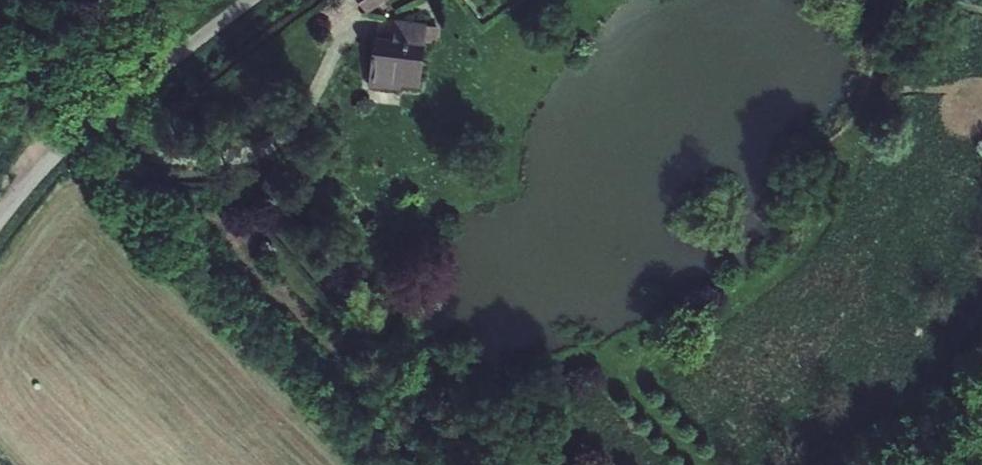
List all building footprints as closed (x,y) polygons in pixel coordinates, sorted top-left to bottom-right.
[(368,10),(385,0),(362,0),(368,10)] [(353,34),(353,77),(398,76),(402,18),(372,18),(371,36),(353,34)]
